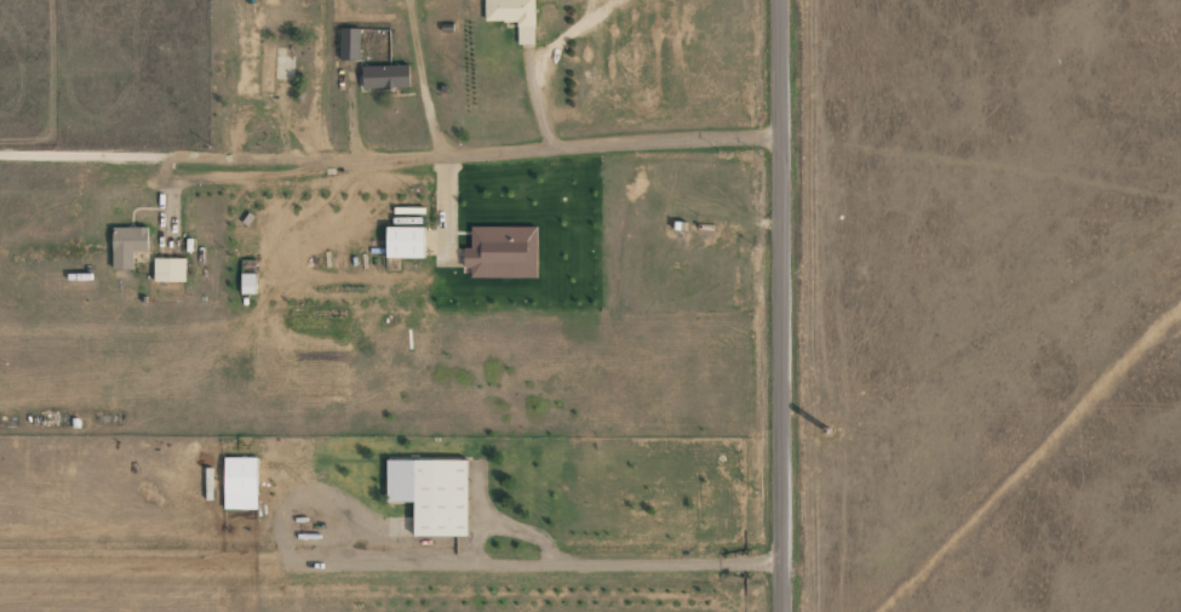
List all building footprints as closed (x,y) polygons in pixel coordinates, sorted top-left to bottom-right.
[(535,0),(485,0),(486,21),(518,21),(518,44),(535,44),(535,0)] [(360,28),(341,28),(340,59),(360,60),(360,28)] [(409,65),(363,65),(363,88),(409,87),(409,65)] [(387,257),(424,258),(425,227),(388,226),(387,257)] [(538,277),(537,226),(471,227),(471,248),(465,248),(465,268),(471,267),(471,278),(538,277)] [(134,268),(133,251),(149,251),(148,227),(112,227),(113,268),(134,268)] [(185,258),(154,258),(154,281),(185,282),(185,258)] [(256,274),(241,273),(241,294),(256,294),(256,274)] [(257,457),(225,457),(225,509),(257,509),(257,457)] [(468,535),(467,459),(387,460),(387,502),(414,501),(415,536),(468,535)]
